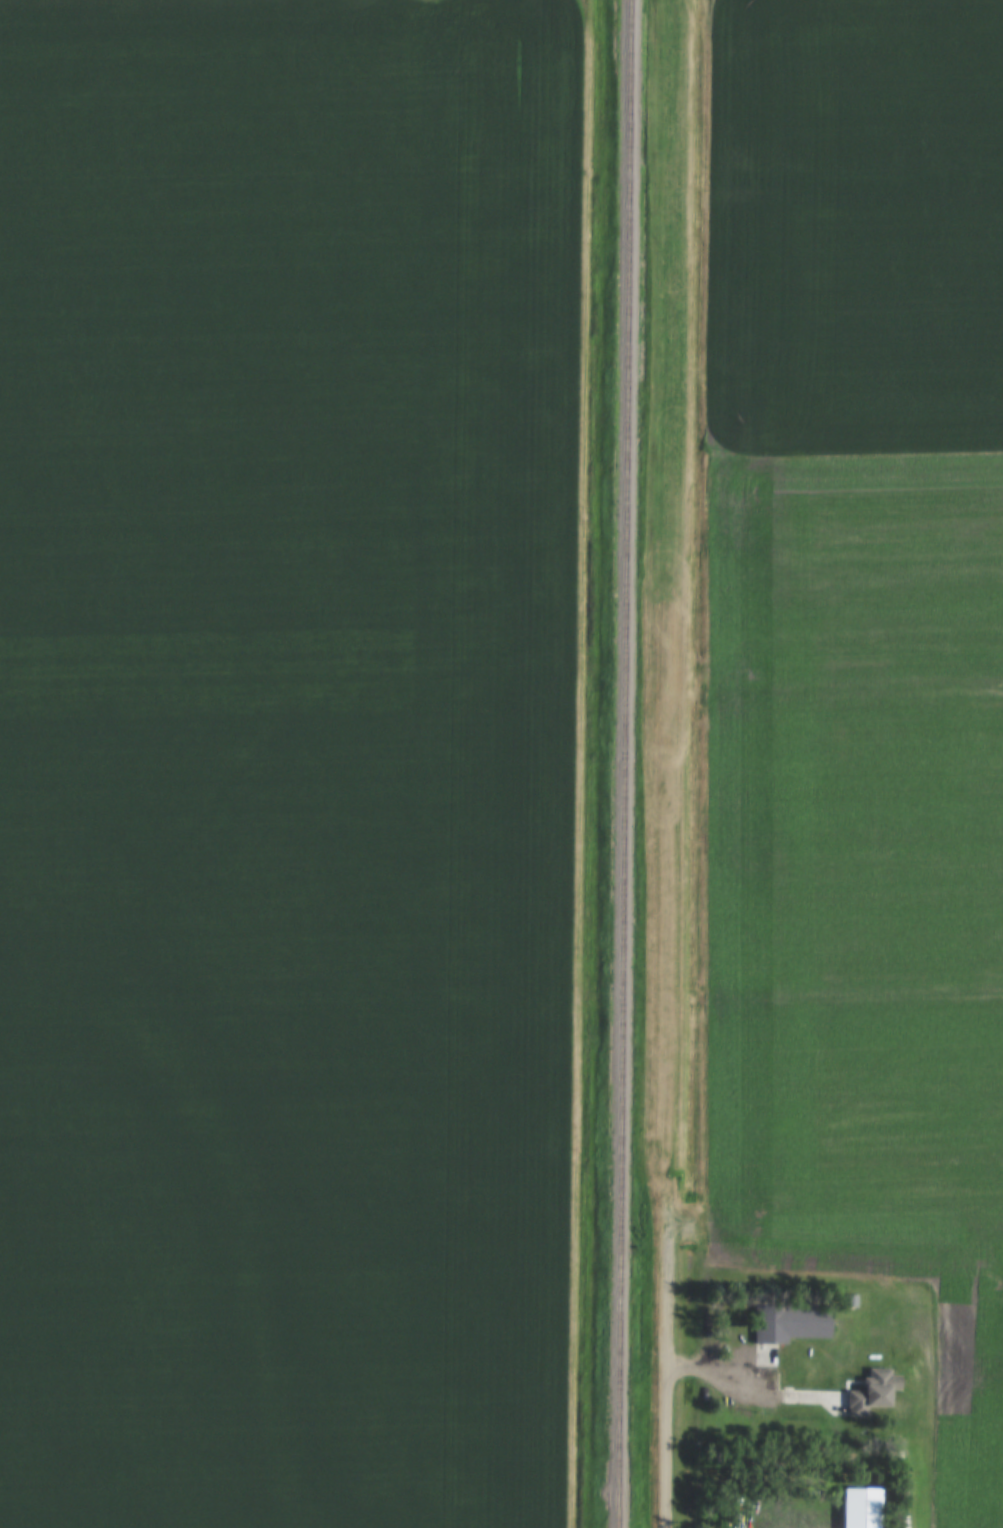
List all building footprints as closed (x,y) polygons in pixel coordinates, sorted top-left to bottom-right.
[(754,1307),(754,1341),(830,1342),(830,1307),(754,1307)]
